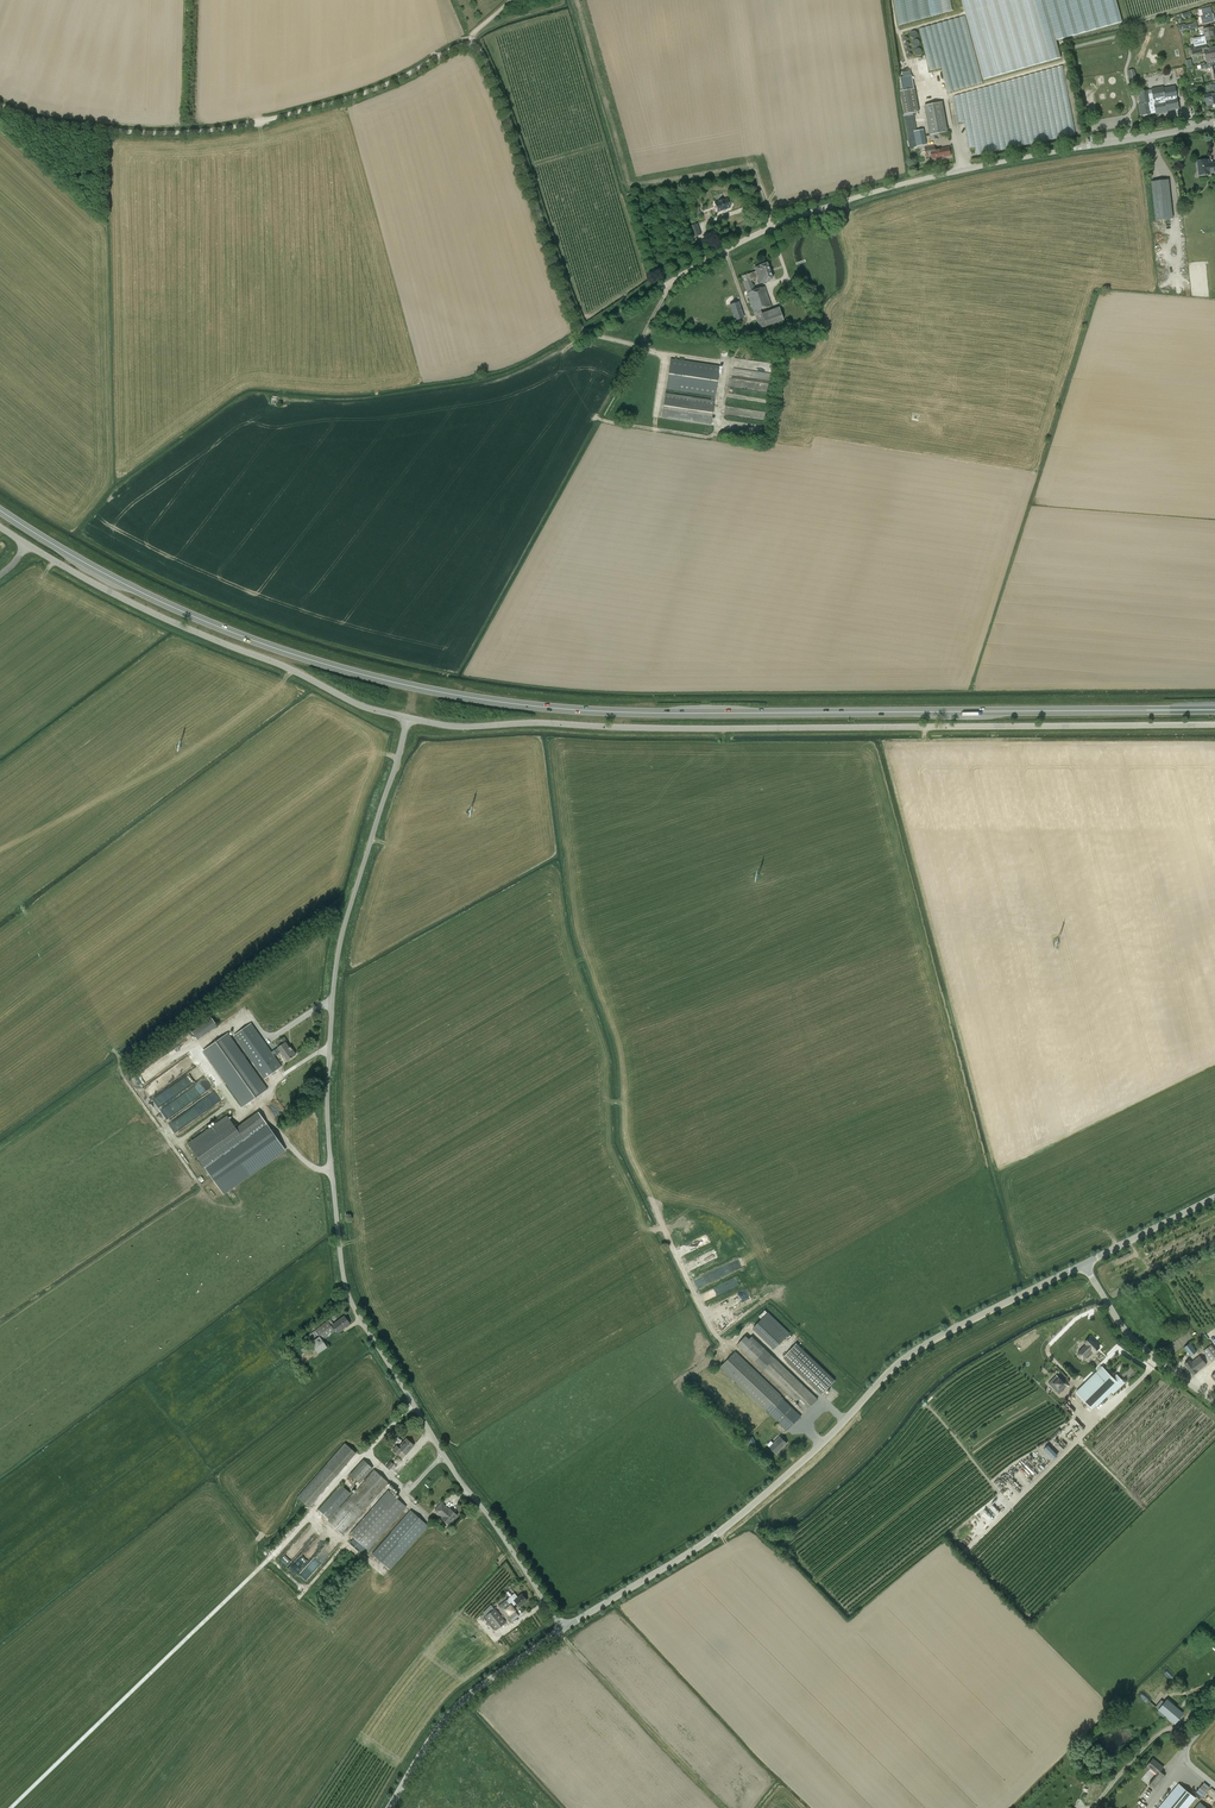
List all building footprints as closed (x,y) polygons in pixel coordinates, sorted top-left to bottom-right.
[(899,23),(954,12),(951,0),(894,0),(899,23)] [(1201,16),(1203,24),(1213,21),(1210,7),(1202,9),(1203,16),(1201,16)] [(923,97),(981,85),(966,17),(908,29),(923,97)] [(1184,30),(1186,30),(1198,27),(1197,23),(1187,25),(1185,25),(1185,24),(1179,25),(1180,31),(1184,30)] [(1194,45),(1194,47),(1206,44),(1207,44),(1206,41),(1214,39),(1214,36),(1214,32),(1212,27),(1203,29),(1205,36),(1193,39),(1194,45)] [(1190,46),(1192,55),(1206,52),(1207,58),(1212,57),(1213,61),(1214,60),(1214,46),(1206,48),(1206,44),(1194,47),(1194,45),(1190,46)] [(1200,65),(1201,69),(1212,67),(1214,79),(1214,62),(1200,65)] [(1126,70),(1129,83),(1137,82),(1134,68),(1126,70)] [(901,78),(903,90),(914,88),(912,76),(909,77),(906,77),(904,77),(901,78)] [(1204,95),(1206,106),(1214,104),(1214,84),(1211,85),(1212,89),(1213,89),(1214,93),(1204,95)] [(1150,114),(1155,113),(1156,114),(1168,112),(1168,111),(1179,109),(1177,99),(1176,96),(1177,96),(1175,86),(1152,90),(1152,93),(1148,94),(1147,90),(1138,92),(1140,104),(1138,104),(1141,116),(1151,114),(1150,114)] [(919,111),(914,88),(903,90),(900,91),(905,114),(919,111)] [(1098,112),(1096,101),(1093,102),(1092,99),(1085,100),(1087,114),(1098,112)] [(930,135),(948,131),(942,102),(924,105),(930,135)] [(917,146),(926,145),(923,130),(914,131),(911,114),(904,115),(910,149),(917,148),(917,146)] [(925,147),(927,156),(932,155),(933,159),(945,157),(951,156),(949,147),(944,148),(935,150),(935,146),(925,147)] [(1214,172),(1214,162),(1208,163),(1207,160),(1197,161),(1199,175),(1210,174),(1210,172),(1214,172)] [(1156,221),(1173,219),(1169,179),(1151,181),(1156,221)] [(718,201),(714,202),(718,212),(722,210),(722,211),(727,209),(726,209),(731,207),(730,206),(732,204),(730,199),(728,199),(727,198),(723,199),(718,201)] [(697,223),(688,226),(692,238),(701,235),(697,223)] [(759,328),(783,320),(778,307),(763,312),(762,309),(771,306),(765,286),(754,290),(751,280),(758,278),(760,283),(772,279),(767,263),(754,267),(756,271),(741,276),(747,292),(753,312),(759,328)] [(744,318),(739,303),(739,301),(729,305),(734,321),(744,318)] [(671,358),(666,389),(712,396),(711,400),(666,393),(662,418),(711,425),(714,400),(715,396),(719,366),(671,358)] [(729,377),(728,386),(735,387),(735,384),(738,385),(738,384),(740,384),(740,387),(743,388),(744,375),(745,375),(746,369),(730,367),(729,377)] [(765,389),(765,372),(752,372),(752,374),(747,374),(747,378),(753,378),(753,389),(765,389)] [(760,419),(762,411),(746,409),(726,405),(725,413),(741,416),(742,412),(754,414),(753,418),(760,419)] [(197,1041),(217,1026),(212,1018),(192,1032),(197,1041)] [(295,1054),(290,1046),(289,1047),(285,1042),(278,1047),(272,1052),(251,1023),(233,1035),(252,1062),(250,1064),(228,1032),(203,1050),(235,1095),(243,1107),(267,1089),(253,1068),(255,1066),(261,1075),(260,1076),(263,1080),(264,1079),(265,1080),(267,1078),(266,1077),(282,1066),(275,1056),(281,1051),(287,1060),(295,1054)] [(166,1117),(173,1114),(170,1106),(163,1108),(166,1117)] [(189,1144),(207,1169),(225,1195),(286,1151),(268,1126),(259,1113),(237,1129),(228,1116),(189,1144)] [(775,1349),(790,1334),(769,1313),(754,1328),(775,1349)] [(304,1353),(308,1350),(313,1357),(318,1353),(327,1347),(322,1340),(336,1330),(338,1332),(350,1323),(344,1316),(333,1324),(330,1319),(328,1321),(328,1320),(314,1330),(315,1330),(306,1336),(310,1342),(300,1349),(304,1353)] [(749,1339),(746,1336),(737,1345),(764,1370),(801,1407),(800,1408),(804,1413),(818,1399),(775,1357),(775,1358),(753,1336),(749,1339)] [(1087,1344),(1080,1351),(1087,1358),(1092,1354),(1091,1353),(1093,1351),(1095,1352),(1100,1347),(1090,1337),(1085,1342),(1087,1344)] [(797,1343),(783,1357),(822,1394),(836,1380),(797,1343)] [(1190,1343),(1184,1348),(1191,1356),(1197,1352),(1190,1343)] [(1205,1349),(1203,1351),(1212,1362),(1214,1359),(1214,1349),(1211,1344),(1205,1349)] [(788,1430),(791,1427),(801,1416),(784,1399),(785,1398),(735,1352),(721,1367),(770,1414),(788,1430)] [(1193,1375),(1207,1364),(1200,1356),(1191,1362),(1190,1360),(1185,1364),(1193,1375)] [(1130,1383),(1140,1374),(1137,1369),(1131,1364),(1121,1373),(1126,1379),(1130,1383)] [(1102,1367),(1077,1392),(1092,1408),(1096,1404),(1097,1405),(1112,1391),(1114,1392),(1124,1382),(1117,1375),(1113,1378),(1102,1367)] [(1056,1375),(1048,1383),(1058,1393),(1066,1385),(1056,1375)] [(771,1441),(767,1445),(770,1447),(777,1454),(787,1443),(780,1436),(774,1443),(771,1441)] [(406,1454),(414,1445),(406,1438),(398,1447),(396,1445),(392,1450),(398,1455),(402,1451),(406,1454)] [(308,1507),(321,1493),(356,1453),(345,1443),(297,1497),(308,1507)] [(363,1479),(373,1468),(363,1459),(350,1474),(358,1481),(354,1485),(357,1488),(340,1507),(339,1506),(351,1493),(341,1484),(318,1510),(329,1520),(327,1521),(342,1535),(389,1482),(374,1469),(364,1480),(363,1479)] [(394,1464),(390,1461),(386,1466),(387,1467),(389,1469),(394,1464)] [(407,1507),(388,1490),(350,1534),(357,1540),(353,1544),(360,1550),(363,1547),(368,1551),(403,1511),(406,1514),(408,1511),(406,1509),(407,1507)] [(449,1524),(457,1515),(450,1508),(449,1509),(442,1503),(435,1510),(442,1517),(442,1518),(449,1524)] [(428,1525),(410,1510),(372,1554),(390,1569),(428,1525)] [(310,1525),(288,1552),(291,1555),(291,1556),(294,1558),(317,1531),(310,1525)] [(301,1573),(307,1579),(321,1564),(315,1558),(301,1573)] [(291,1571),(298,1574),(303,1563),(296,1560),(291,1571)] [(512,1607),(517,1603),(519,1606),(527,1600),(522,1594),(518,1597),(514,1593),(506,1600),(506,1599),(498,1606),(511,1622),(519,1616),(512,1607)] [(505,1622),(495,1609),(491,1605),(483,1613),(486,1616),(485,1617),(495,1630),(505,1622)] [(1168,1700),(1160,1709),(1174,1721),(1175,1722),(1183,1713),(1168,1700)] [(1149,1784),(1155,1789),(1166,1775),(1160,1771),(1163,1767),(1153,1759),(1147,1765),(1145,1769),(1148,1771),(1151,1768),(1157,1774),(1149,1784)] [(1081,1790),(1087,1793),(1090,1785),(1083,1783),(1081,1790)] [(1197,1799),(1178,1784),(1159,1807),(1189,1807),(1197,1799)]
